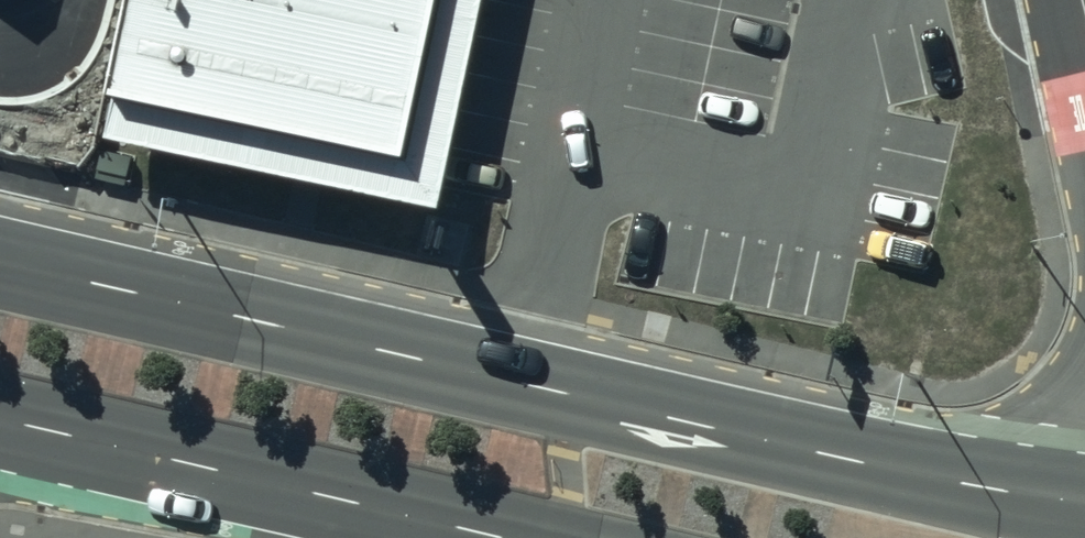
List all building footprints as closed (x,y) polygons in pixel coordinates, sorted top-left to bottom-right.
[(117,120),(412,187),(452,0),(144,0),(117,120)]
